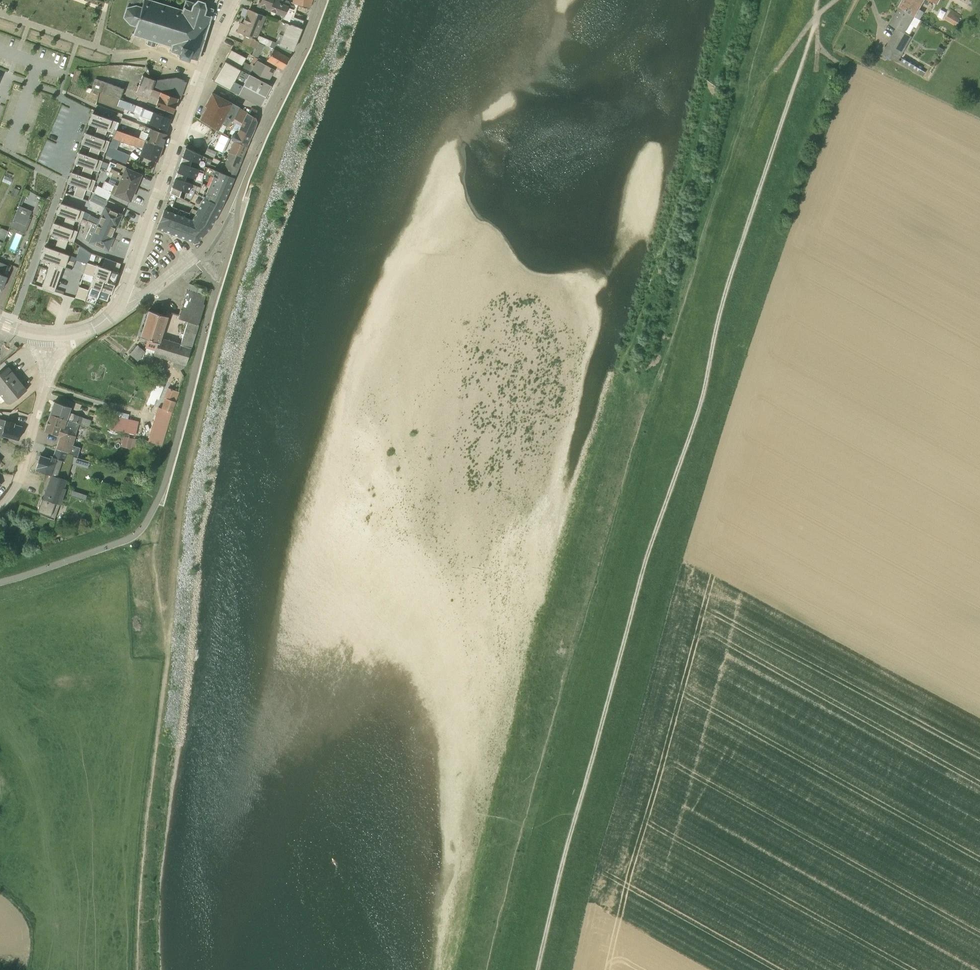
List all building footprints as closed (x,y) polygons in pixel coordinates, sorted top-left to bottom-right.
[(122,16),(129,23),(134,25),(132,32),(131,31),(130,34),(146,38),(144,44),(146,44),(147,43),(152,45),(152,46),(154,47),(155,41),(169,46),(167,50),(170,51),(170,50),(176,52),(176,54),(188,58),(189,56),(194,58),(195,58),(195,59),(196,59),(212,8),(204,6),(203,0),(193,0),(192,1),(190,0),(183,0),(181,8),(156,0),(127,0),(122,16)] [(255,4),(281,14),(279,19),(289,23),(297,3),(291,2),(291,1),(289,0),(257,0),(255,4)] [(898,6),(915,16),(925,0),(902,0),(898,6)] [(897,62),(901,55),(906,47),(912,37),(905,32),(914,16),(899,7),(890,23),(897,28),(891,38),(886,47),(883,53),(897,62)] [(239,21),(236,30),(255,38),(264,15),(247,8),(244,16),(245,17),(243,20),(242,20),(241,22),(239,21)] [(956,24),(961,15),(952,9),(946,19),(956,24)] [(292,15),(289,23),(299,26),(302,19),(292,15)] [(290,49),(291,49),(299,29),(299,26),(286,22),(281,34),(278,32),(274,41),(257,34),(255,39),(288,54),(290,49)] [(263,44),(245,35),(241,42),(254,48),(251,54),(256,57),(263,44)] [(266,58),(281,67),(288,54),(272,47),(266,58)] [(255,59),(256,57),(248,52),(246,56),(251,59),(249,63),(243,60),(244,56),(230,49),(219,66),(218,65),(211,77),(212,78),(212,79),(237,93),(248,73),(250,70),(255,59)] [(919,75),(922,70),(904,58),(901,63),(919,75)] [(273,68),(255,59),(250,70),(267,80),(273,68)] [(75,68),(70,80),(75,82),(80,70),(75,68)] [(237,93),(259,104),(269,85),(248,73),(237,93)] [(138,83),(176,97),(176,96),(175,96),(181,79),(183,80),(183,79),(175,76),(174,76),(154,79),(141,74),(138,83)] [(90,87),(119,98),(122,87),(93,76),(90,87)] [(176,96),(176,97),(180,98),(186,81),(183,80),(181,79),(175,96),(176,96)] [(176,97),(138,83),(134,92),(147,97),(146,100),(154,103),(154,105),(171,110),(171,111),(176,97)] [(220,113),(224,115),(231,102),(211,92),(207,100),(222,109),(220,113)] [(169,117),(119,98),(116,104),(138,113),(136,118),(146,123),(148,118),(149,119),(147,122),(165,129),(169,117)] [(222,109),(207,100),(204,105),(220,113),(222,109)] [(224,115),(231,119),(238,106),(231,102),(224,115)] [(206,106),(199,118),(221,132),(225,125),(226,125),(230,119),(206,106)] [(253,116),(237,107),(230,120),(233,121),(229,132),(230,133),(230,136),(230,137),(231,138),(245,144),(251,129),(254,119),(253,116)] [(88,123),(106,129),(111,131),(115,120),(92,112),(88,123)] [(85,132),(103,138),(106,129),(88,123),(85,132)] [(137,136),(161,144),(166,133),(146,125),(144,124),(142,129),(140,128),(137,136)] [(138,154),(156,160),(161,144),(137,136),(115,128),(111,137),(110,136),(107,145),(108,145),(104,154),(124,162),(125,162),(128,153),(118,149),(121,140),(137,146),(138,145),(141,146),(138,154)] [(81,143),(99,149),(104,150),(108,140),(103,138),(85,132),(81,143)] [(240,156),(245,144),(232,139),(232,140),(231,140),(227,151),(240,156)] [(78,152),(96,158),(99,149),(81,143),(78,152)] [(207,145),(205,150),(213,154),(215,149),(207,145)] [(207,156),(184,146),(181,155),(203,165),(207,156)] [(232,176),(240,156),(227,151),(220,171),(232,176)] [(74,162),(92,168),(95,169),(97,170),(101,160),(96,158),(78,152),(74,162)] [(110,175),(135,186),(136,185),(141,172),(115,161),(115,163),(109,160),(105,168),(108,170),(111,172),(110,174),(110,175)] [(176,171),(200,182),(202,171),(179,161),(176,171)] [(71,171),(89,178),(91,172),(92,168),(74,162),(74,164),(71,171)] [(203,165),(201,179),(222,189),(226,181),(230,182),(232,176),(203,165)] [(67,182),(84,187),(86,188),(90,189),(94,179),(89,178),(71,171),(68,179),(67,182)] [(12,177),(4,174),(1,180),(9,183),(12,177)] [(92,191),(103,196),(107,198),(110,192),(129,200),(135,186),(110,175),(107,181),(104,180),(100,186),(96,184),(92,191)] [(174,177),(171,185),(191,194),(193,192),(196,193),(198,188),(174,177)] [(222,189),(201,179),(200,183),(196,193),(220,205),(223,198),(219,197),(222,189)] [(84,187),(67,182),(64,191),(81,197),(84,187)] [(13,186),(9,194),(15,196),(18,189),(13,186)] [(103,196),(92,191),(89,199),(96,203),(99,197),(102,198),(103,196)] [(171,205),(176,195),(169,192),(165,204),(163,208),(191,219),(202,196),(193,192),(188,201),(192,203),(188,212),(171,205)] [(217,211),(220,205),(202,196),(194,211),(199,214),(197,218),(209,226),(217,211)] [(56,213),(80,221),(83,209),(60,202),(57,209),(56,213)] [(9,225),(24,232),(28,222),(26,221),(30,210),(18,204),(9,225)] [(96,223),(112,230),(114,225),(115,225),(120,214),(103,206),(98,217),(84,211),(84,212),(82,217),(91,221),(96,223)] [(197,239),(209,226),(197,218),(199,214),(194,211),(191,219),(163,208),(156,226),(179,235),(179,236),(182,237),(182,236),(192,240),(197,239)] [(53,222),(76,230),(80,221),(56,213),(55,217),(53,222)] [(3,239),(12,218),(7,216),(2,227),(0,226),(0,237),(3,239)] [(96,223),(91,221),(84,238),(88,240),(87,240),(107,248),(112,237),(109,236),(112,230),(96,223)] [(52,225),(49,232),(46,242),(50,243),(65,248),(68,241),(73,243),(73,240),(76,230),(53,222),(52,225)] [(62,265),(71,269),(75,256),(43,245),(39,257),(50,261),(62,265)] [(112,282),(116,271),(119,262),(90,252),(74,296),(94,302),(99,288),(109,292),(112,282)] [(50,261),(39,257),(37,264),(30,282),(41,286),(53,290),(62,293),(67,280),(71,269),(62,265),(50,261)] [(11,263),(10,263),(9,265),(0,261),(0,289),(11,263)] [(203,294),(204,288),(188,283),(176,316),(186,319),(179,341),(160,336),(167,315),(148,309),(139,336),(146,338),(144,346),(145,347),(144,350),(136,343),(128,352),(136,359),(142,352),(152,355),(152,353),(172,360),(171,365),(180,368),(185,363),(203,303),(202,302),(205,295),(203,294)] [(17,377),(7,365),(0,371),(0,390),(17,377)] [(0,390),(0,401),(3,399),(5,401),(9,402),(26,389),(17,377),(0,390)] [(154,381),(146,400),(153,403),(155,397),(157,398),(163,385),(154,381)] [(178,390),(167,386),(163,395),(164,396),(160,406),(170,410),(178,390)] [(53,400),(49,412),(87,425),(90,418),(68,411),(70,405),(53,400)] [(170,410),(157,405),(147,440),(159,443),(161,443),(170,410)] [(93,412),(104,415),(105,410),(95,407),(93,412)] [(112,409),(111,414),(110,413),(107,426),(134,433),(135,433),(138,420),(127,417),(128,413),(127,412),(112,409)] [(71,454),(76,455),(79,447),(72,444),(75,434),(74,433),(78,422),(49,412),(43,428),(51,431),(51,433),(58,435),(54,446),(72,452),(71,454)] [(0,435),(1,434),(8,436),(7,439),(16,445),(21,425),(14,423),(14,421),(0,418),(0,435)] [(130,445),(135,446),(136,438),(122,435),(120,445),(129,447),(130,445)] [(85,467),(88,459),(71,454),(72,452),(54,446),(51,454),(49,454),(49,456),(39,453),(34,467),(50,473),(66,478),(71,462),(85,467)] [(63,486),(66,478),(50,473),(42,497),(41,496),(36,509),(36,510),(54,516),(65,486),(63,486)] [(71,489),(70,493),(84,498),(86,493),(71,489)]
